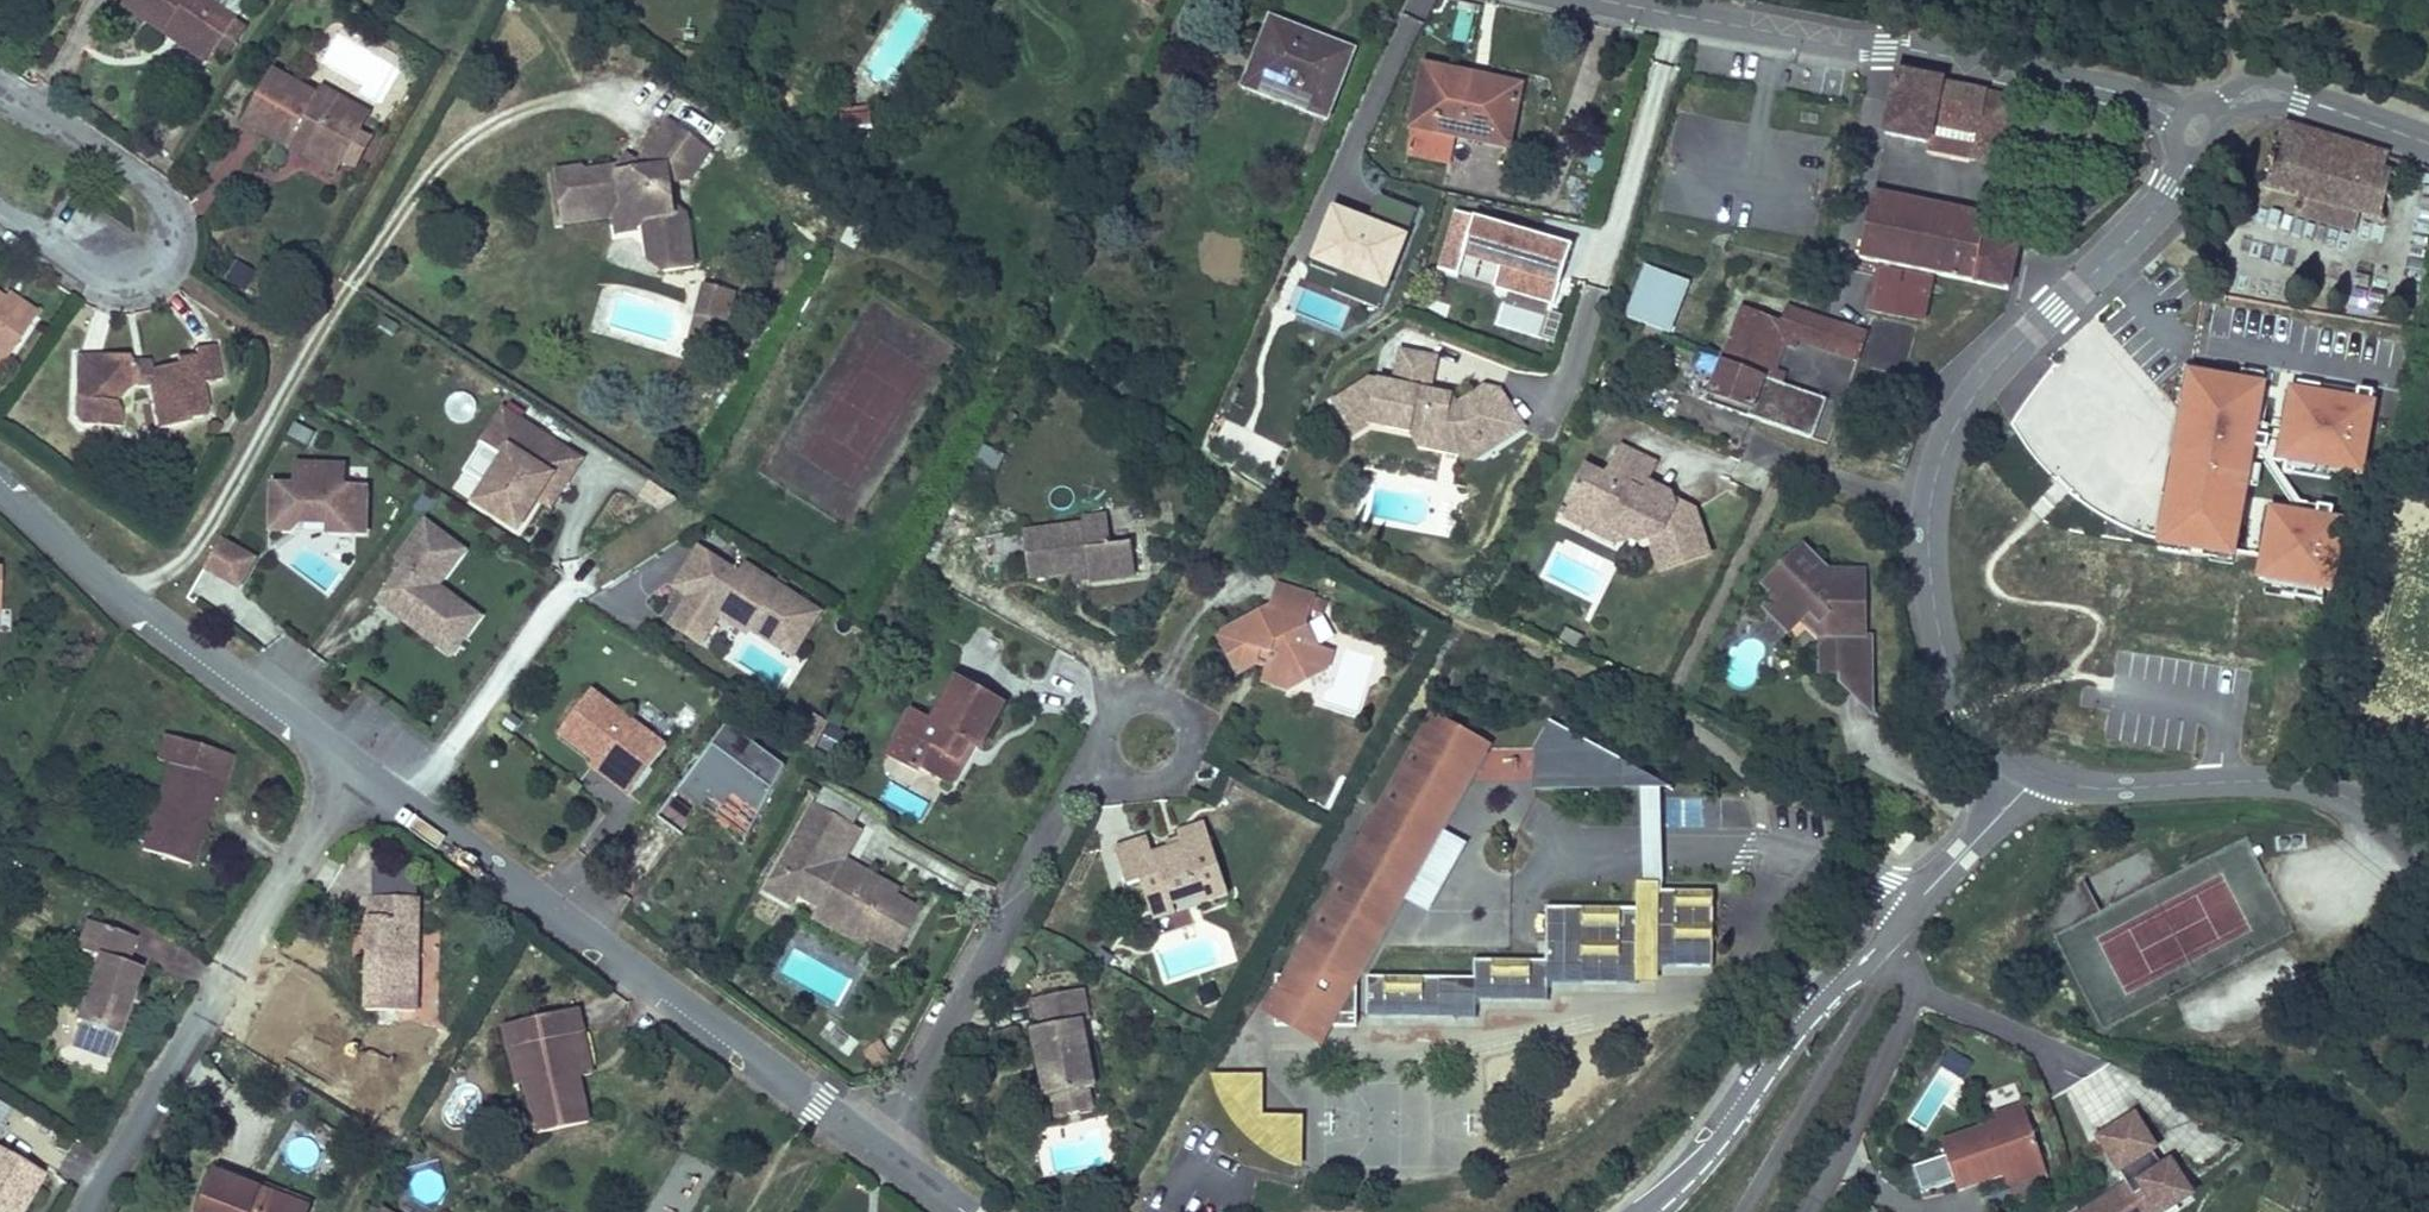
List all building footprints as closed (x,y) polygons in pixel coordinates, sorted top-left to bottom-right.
[(221,7),(211,0),(112,0),(144,23),(152,10),(198,43),(201,38),(221,7)] [(231,16),(221,7),(201,38),(212,46),(231,16)] [(190,54),(198,43),(152,10),(144,23),(190,54)] [(1261,19),(1233,88),(1319,123),(1347,54),(1261,19)] [(1456,133),(1510,145),(1525,78),(1420,55),(1406,122),(1411,123),(1404,154),(1449,163),(1456,133)] [(327,99),(331,87),(310,75),(305,84),(261,59),(232,115),(277,139),(284,125),(335,154),(337,150),(351,122),(354,117),(327,99)] [(2009,92),(1887,71),(1876,131),(1918,138),(1921,118),(1966,126),(1963,147),(1998,153),(2009,92)] [(361,104),(331,87),(327,99),(354,117),(361,104)] [(838,117),(842,137),(873,131),(869,111),(838,117)] [(662,114),(631,159),(625,167),(611,163),(581,163),(574,157),(547,156),(546,199),(608,202),(625,210),(623,232),(623,238),(637,240),(636,271),(666,273),(687,216),(665,198),(663,176),(683,174),(704,144),(662,114)] [(1921,118),(1918,138),(1916,148),(1961,156),(1963,147),(1966,126),(1921,118)] [(2380,154),(2272,121),(2254,185),(2286,194),(2283,204),(2348,227),(2353,215),(2372,216),(2382,177),(2375,172),(2380,154)] [(363,130),(351,122),(337,150),(349,157),(363,130)] [(284,125),(277,139),(328,167),(335,154),(284,125)] [(625,167),(631,159),(620,151),(611,163),(625,167)] [(1416,201),(1377,186),(1366,213),(1321,196),(1299,254),(1326,264),(1320,278),(1378,300),(1416,201)] [(1856,226),(2008,258),(2012,240),(1977,233),(1979,213),(1864,191),(1856,226)] [(608,202),(546,199),(545,211),(597,212),(597,230),(623,232),(625,210),(608,202)] [(1568,234),(1453,203),(1438,260),(1552,292),(1568,234)] [(862,223),(849,213),(834,238),(849,247),(862,223)] [(1856,226),(1852,251),(2002,281),(2008,258),(1856,226)] [(622,257),(636,271),(637,240),(623,238),(622,257)] [(1326,264),(1299,254),(1294,268),(1320,278),(1326,264)] [(1919,312),(1927,269),(1868,255),(1860,301),(1919,312)] [(244,292),(256,272),(235,260),(223,279),(244,292)] [(1616,314),(1658,331),(1675,279),(1636,264),(1616,314)] [(719,358),(736,293),(703,284),(686,350),(719,358)] [(21,317),(26,308),(0,289),(0,304),(21,317)] [(1744,412),(1803,432),(1815,393),(1774,379),(1761,374),(1763,366),(1770,341),(1775,330),(1789,336),(1795,336),(1802,314),(1777,306),(1774,316),(1735,303),(1698,397),(1744,412)] [(21,317),(0,304),(0,349),(21,317)] [(1826,321),(1802,314),(1795,336),(1819,345),(1826,321)] [(1937,357),(1826,321),(1819,345),(1826,347),(1852,355),(1929,382),(1937,357)] [(1787,347),(1789,336),(1775,330),(1770,341),(1787,347)] [(170,366),(144,371),(122,369),(118,356),(118,353),(96,353),(82,372),(80,397),(64,394),(61,415),(72,428),(110,431),(112,415),(105,406),(120,386),(140,385),(145,402),(159,400),(164,423),(195,416),(205,406),(200,381),(216,378),(207,339),(187,344),(188,353),(169,358),(170,366)] [(1422,380),(1429,350),(1389,342),(1382,371),(1422,380)] [(1849,366),(1852,355),(1826,347),(1823,357),(1849,366)] [(82,372),(96,353),(66,352),(64,394),(80,397),(82,372)] [(122,369),(144,371),(142,356),(118,356),(122,369)] [(1761,374),(1774,379),(1777,371),(1763,366),(1761,374)] [(1451,397),(1447,390),(1427,396),(1425,381),(1422,380),(1382,371),(1363,367),(1325,390),(1345,428),(1365,415),(1413,426),(1414,421),(1440,428),(1447,445),(1470,435),(1476,448),(1517,425),(1495,387),(1478,382),(1451,397)] [(2260,382),(2191,370),(2189,382),(2183,381),(2170,457),(2176,458),(2171,486),(2165,485),(2155,537),(2231,550),(2250,444),(2255,445),(2257,433),(2252,432),(2260,382)] [(1427,396),(1447,390),(1444,386),(1425,381),(1427,396)] [(2362,467),(2373,396),(2370,396),(2371,390),(2356,387),(2354,398),(2288,387),(2276,458),(2282,459),(2280,470),(2289,472),(2290,459),(2362,467)] [(465,391),(445,401),(455,423),(476,413),(465,391)] [(150,425),(164,423),(159,400),(145,402),(150,425)] [(559,495),(582,458),(504,409),(483,443),(505,457),(476,503),(520,531),(539,499),(546,487),(559,495)] [(320,432),(297,420),(288,436),(311,448),(320,432)] [(1465,455),(1476,448),(1470,435),(1447,445),(1440,428),(1414,421),(1413,426),(1411,442),(1465,455)] [(1580,518),(1613,533),(1631,541),(1643,541),(1651,570),(1702,556),(1690,506),(1663,494),(1661,499),(1639,489),(1643,479),(1651,461),(1616,444),(1601,474),(1568,480),(1580,518)] [(997,472),(1004,456),(982,446),(975,462),(997,472)] [(1576,462),(1568,480),(1601,474),(1576,462)] [(366,534),(368,490),(345,489),(346,467),(299,465),(298,487),(274,486),(273,530),(293,531),(302,522),(327,524),(327,532),(366,534)] [(1661,499),(1663,494),(1664,489),(1643,479),(1639,489),(1661,499)] [(1610,540),(1613,533),(1580,518),(1568,480),(1553,515),(1610,540)] [(552,507),(559,495),(546,487),(539,499),(552,507)] [(2331,590),(2343,519),(2329,517),(2331,505),(2316,503),(2314,515),(2268,507),(2257,577),(2331,590)] [(1085,556),(1087,577),(1131,571),(1127,539),(1106,540),(1104,526),(1102,508),(1078,511),(1078,518),(1018,525),(1023,570),(1068,566),(1068,557),(1085,556)] [(482,619),(440,588),(466,552),(427,523),(399,561),(407,567),(379,604),(398,618),(402,612),(410,618),(406,623),(434,644),(445,629),(464,644),(482,619)] [(1106,540),(1127,539),(1124,524),(1104,526),(1106,540)] [(814,604),(736,555),(730,565),(690,539),(671,569),(687,579),(680,589),(662,617),(688,633),(706,604),(714,603),(743,621),(746,616),(789,643),(814,604)] [(260,563),(222,543),(207,570),(245,591),(260,563)] [(1756,580),(1768,592),(1791,615),(1798,607),(1812,621),(1811,635),(1830,637),(1829,670),(1829,681),(1861,681),(1863,634),(1853,634),(1854,570),(1821,570),(1796,544),(1756,580)] [(1070,579),(1087,577),(1085,556),(1068,557),(1068,566),(1070,579)] [(680,589),(687,579),(671,569),(665,579),(680,589)] [(1231,669),(1254,660),(1256,653),(1265,657),(1263,663),(1259,680),(1285,688),(1288,676),(1304,681),(1324,665),(1329,649),(1311,644),(1302,624),(1307,610),(1323,616),(1327,598),(1271,581),(1264,602),(1213,631),(1231,669)] [(1780,630),(1793,617),(1791,615),(1768,592),(1756,604),(1780,630)] [(1791,615),(1793,617),(1811,635),(1812,621),(1798,607),(1791,615)] [(410,618),(402,612),(398,618),(406,623),(410,618)] [(453,658),(464,644),(445,629),(434,644),(453,658)] [(1549,643),(1573,654),(1577,641),(1553,632),(1549,643)] [(1830,637),(1811,635),(1811,669),(1829,670),(1830,637)] [(1256,653),(1254,660),(1263,663),(1265,657),(1256,653)] [(911,728),(896,753),(913,763),(916,757),(945,775),(958,753),(952,748),(962,729),(969,733),(973,736),(997,692),(952,664),(925,710),(915,704),(905,724),(911,728)] [(1862,711),(1861,681),(1829,681),(1858,710),(1862,711)] [(660,737),(584,682),(551,726),(588,753),(608,768),(604,773),(623,787),(660,737)] [(880,743),(896,753),(911,728),(905,724),(915,704),(906,699),(880,743)] [(1428,709),(1261,1007),(1321,1041),(1489,743),(1428,709)] [(1532,785),(1668,783),(1548,715),(1531,746),(1532,785)] [(753,810),(784,768),(726,726),(657,820),(682,839),(712,799),(725,808),(734,796),(753,810)] [(952,748),(958,753),(969,733),(962,729),(952,748)] [(141,847),(188,860),(206,792),(218,795),(229,753),(161,735),(155,758),(164,761),(141,847)] [(608,768),(588,753),(584,759),(604,773),(608,768)] [(820,833),(837,843),(849,823),(802,797),(753,885),(776,899),(783,885),(790,872),(814,887),(808,898),(813,901),(846,920),(889,943),(906,906),(852,876),(856,869),(830,854),(827,859),(812,848),(820,833)] [(1883,842),(1896,823),(1884,817),(1873,834),(1883,842)] [(1173,830),(1175,838),(1176,845),(1159,850),(1145,853),(1141,835),(1107,844),(1120,886),(1133,882),(1138,900),(1158,895),(1161,904),(1190,896),(1193,905),(1218,899),(1199,823),(1173,830)] [(830,854),(837,843),(820,833),(812,848),(827,859),(830,854)] [(1176,845),(1175,838),(1157,842),(1159,850),(1176,845)] [(370,893),(416,894),(416,865),(370,865),(370,893)] [(790,872),(783,885),(808,898),(814,887),(790,872)] [(1363,1015),(1473,1016),(1473,997),(1543,998),(1544,981),(1655,982),(1655,971),(1710,972),(1711,887),(1634,887),(1634,904),(1544,904),(1544,957),(1472,956),(1471,974),(1364,973),(1363,1015)] [(370,893),(368,893),(368,912),(364,912),(363,1006),(416,1006),(416,894),(370,893)] [(1163,912),(1161,904),(1158,895),(1138,900),(1142,918),(1163,912)] [(842,926),(846,920),(813,901),(809,909),(842,926)] [(82,918),(74,945),(96,952),(75,1017),(116,1030),(138,963),(123,958),(131,933),(82,918)] [(1031,1101),(1036,1101),(1079,1094),(1083,1094),(1073,1025),(1079,1024),(1074,989),(1025,998),(1031,1030),(1021,1032),(1031,1101)] [(519,1040),(527,1079),(538,1130),(587,1119),(576,1069),(568,1029),(583,1026),(577,1001),(502,1017),(507,1043),(519,1040)] [(568,1029),(576,1069),(591,1065),(583,1026),(568,1029)] [(516,1082),(527,1079),(519,1040),(507,1043),(516,1082)] [(1964,1078),(1972,1059),(1946,1049),(1939,1068),(1964,1078)] [(1283,1158),(1301,1163),(1302,1108),(1260,1108),(1259,1067),(1206,1067),(1211,1088),(1220,1103),(1228,1116),(1238,1128),(1248,1137),(1258,1146),(1271,1153),(1283,1158)] [(1989,1102),(1993,1113),(2021,1103),(2017,1092),(1989,1102)] [(1079,1094),(1036,1101),(1039,1121),(1081,1114),(1079,1094)] [(2021,1103),(1993,1113),(1939,1133),(1957,1182),(2003,1166),(2039,1152),(2021,1103)] [(2194,1201),(2174,1169),(2166,1173),(2156,1179),(2146,1163),(2156,1156),(2159,1155),(2139,1121),(2103,1143),(2130,1189),(2091,1211),(2176,1211),(2194,1201)] [(16,1207),(23,1211),(45,1172),(0,1148),(0,1211),(13,1211),(16,1207)] [(2039,1152),(2003,1166),(2007,1178),(2044,1164),(2039,1152)] [(2166,1173),(2156,1156),(2146,1163),(2156,1179),(2166,1173)] [(1941,1159),(1912,1171),(1921,1195),(1951,1183),(1941,1159)] [(306,1203),(213,1170),(197,1211),(303,1211),(306,1203)]
